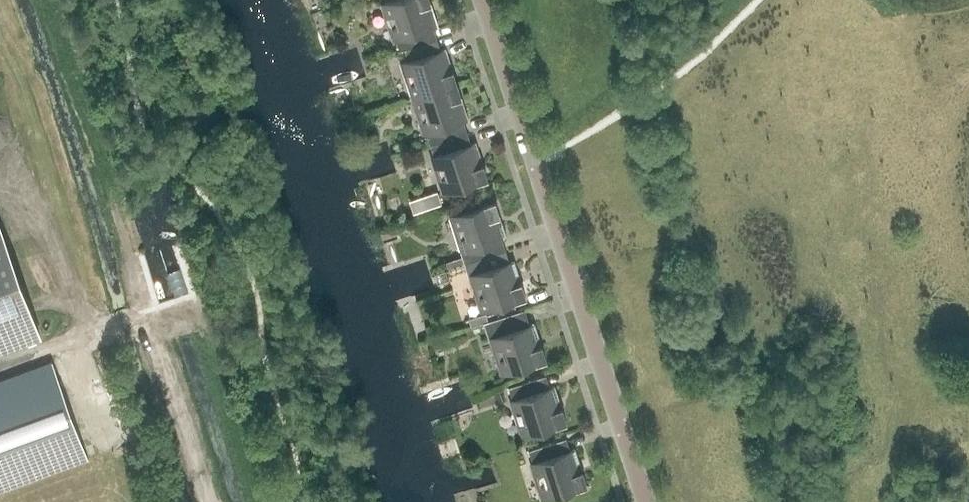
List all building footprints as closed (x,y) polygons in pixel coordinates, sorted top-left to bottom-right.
[(430,0),(393,0),(385,3),(400,50),(405,49),(431,40),(427,28),(438,25),(430,0)] [(435,52),(431,40),(405,49),(409,60),(404,62),(415,97),(458,83),(446,48),(435,52)] [(469,119),(458,83),(415,97),(431,144),(462,134),(458,122),(469,119)] [(465,145),(462,134),(431,144),(446,191),(488,178),(477,142),(465,145)] [(410,200),(414,212),(442,203),(438,191),(410,200)] [(463,257),(465,263),(500,252),(496,240),(507,237),(496,201),(453,214),(465,249),(461,250),(463,257)] [(40,332),(0,225),(0,347),(40,332)] [(504,263),(500,252),(465,263),(469,276),(473,275),(484,309),(526,296),(515,260),(504,263)] [(463,257),(448,261),(450,268),(465,263),(463,257)] [(547,359),(535,323),(524,326),(519,311),(490,320),(485,322),(490,339),(494,337),(505,372),(547,359)] [(487,312),(470,318),(472,326),(485,322),(490,320),(487,312)] [(88,459),(53,362),(0,381),(0,491),(88,459)] [(567,421),(555,385),(544,389),(540,377),(509,387),(525,435),(567,421)] [(587,484),(576,448),(565,452),(561,440),(530,450),(545,498),(587,484)]
